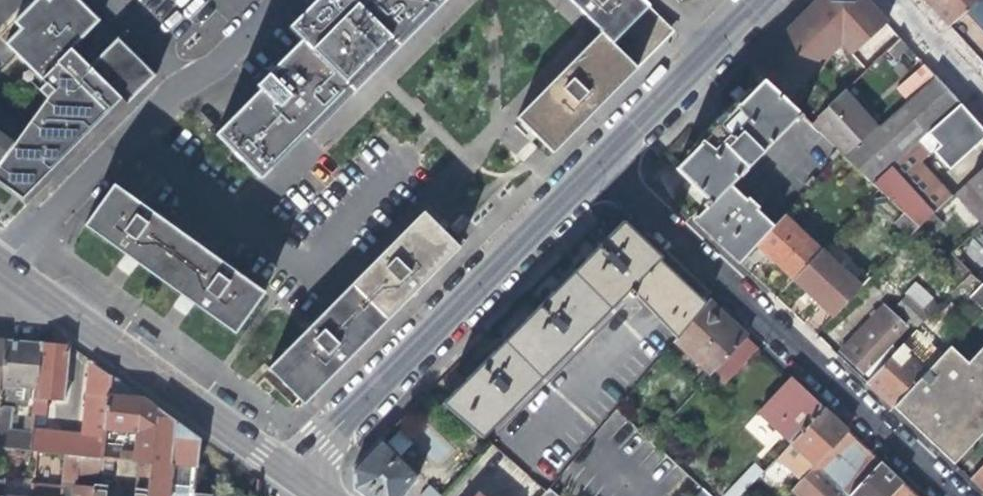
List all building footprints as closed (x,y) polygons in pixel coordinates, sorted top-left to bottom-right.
[(7,143),(0,152),(0,191),(27,209),(40,194),(48,186),(49,187),(73,162),(67,157),(121,102),(126,107),(155,78),(132,55),(116,40),(88,69),(70,51),(98,23),(75,0),(38,0),(12,26),(19,32),(4,47),(45,86),(38,93),(47,102),(7,143)] [(289,30),(301,43),(279,66),(256,89),(260,93),(216,138),(258,178),(301,134),(305,138),(439,2),(436,0),(319,0),(289,30)] [(668,31),(638,0),(567,0),(579,12),(597,30),(595,32),(597,35),(632,69),(668,31)] [(836,45),(839,2),(828,1),(827,0),(812,0),(807,5),(795,18),(828,53),(836,45)] [(885,24),(872,9),(863,0),(852,0),(850,2),(839,2),(836,45),(848,57),(885,24)] [(936,12),(948,26),(977,0),(925,0),(936,12)] [(948,26),(964,43),(982,64),(982,0),(977,0),(948,26)] [(772,41),(806,76),(828,53),(795,18),(783,30),(772,41)] [(598,105),(633,70),(632,69),(597,35),(514,118),(550,154),(598,105)] [(885,50),(893,59),(905,46),(898,38),(885,50)] [(784,99),(806,76),(772,41),(760,53),(748,65),(762,78),(784,99)] [(892,90),(902,101),(932,75),(922,65),(892,90)] [(876,141),(895,159),(957,103),(948,94),(932,75),(902,101),(895,108),(902,117),(876,141)] [(736,259),(753,241),(780,212),(787,205),(775,194),(757,212),(751,207),(754,204),(744,194),(741,197),(726,182),(792,115),(794,118),(799,113),(784,99),(762,78),(722,117),(675,165),(707,196),(701,202),(703,205),(691,218),(736,259)] [(843,155),(873,128),(859,110),(843,90),(809,122),(837,149),(843,155)] [(930,152),(947,171),(982,139),(982,132),(974,122),(957,103),(895,159),(872,180),(878,186),(895,202),(904,211),(917,224),(927,215),(928,214),(948,196),(916,162),(930,152)] [(982,210),(982,166),(952,193),(971,215),(981,207),(982,210)] [(84,225),(159,279),(188,240),(113,185),(84,225)] [(883,214),(895,202),(878,186),(866,198),(883,214)] [(906,235),(917,224),(904,211),(892,222),(906,235)] [(774,262),(790,276),(818,247),(780,212),(753,241),(774,262)] [(357,278),(391,314),(407,298),(417,287),(456,248),(422,213),(357,278)] [(927,215),(917,224),(926,233),(936,224),(927,215)] [(572,268),(610,304),(627,288),(658,256),(661,253),(623,218),(572,268)] [(262,294),(188,240),(159,279),(233,334),(262,294)] [(964,249),(979,268),(982,265),(982,250),(975,241),(964,249)] [(838,265),(818,247),(790,276),(813,298),(829,314),(868,273),(848,255),(838,265)] [(706,301),(658,256),(627,288),(676,334),(706,301)] [(610,304),(572,268),(506,337),(543,373),(610,304)] [(982,287),(982,269),(973,278),(977,281),(982,287)] [(364,342),(392,315),(391,314),(357,278),(305,331),(268,368),(303,404),(364,342)] [(915,321),(935,299),(916,281),(896,304),(915,321)] [(982,309),(982,287),(977,281),(968,290),(972,293),(968,296),(982,310),(982,309)] [(713,369),(746,334),(730,319),(708,298),(706,301),(676,334),(675,336),(711,371),(713,369)] [(901,325),(879,304),(838,349),(851,361),(859,369),(901,325)] [(165,328),(140,312),(136,318),(161,334),(165,328)] [(757,344),(746,334),(713,369),(722,378),(757,344)] [(479,435),(543,373),(506,337),(438,403),(479,435)] [(32,386),(36,342),(20,340),(2,339),(0,364),(0,447),(26,449),(28,431),(8,429),(11,403),(18,403),(20,384),(32,386)] [(52,343),(36,342),(32,386),(30,411),(44,412),(44,397),(61,399),(67,345),(52,343)] [(965,362),(948,346),(936,358),(891,406),(910,423),(951,463),(982,430),(982,342),(965,362)] [(897,347),(865,381),(878,394),(891,406),(936,358),(928,350),(914,362),(897,347)] [(28,428),(28,431),(26,449),(63,453),(98,457),(99,444),(107,374),(88,360),(78,433),(28,428)] [(99,444),(130,446),(131,441),(151,443),(155,407),(141,398),(116,380),(107,374),(99,444)] [(758,412),(789,442),(823,407),(810,394),(791,377),(758,412)] [(194,468),(198,438),(179,425),(155,407),(151,443),(149,463),(146,495),(167,495),(170,465),(194,468)] [(801,451),(814,464),(847,429),(836,419),(823,407),(789,442),(759,474),(769,484),(801,451)] [(795,484),(807,495),(849,495),(881,462),(867,448),(847,429),(814,464),(795,484)] [(395,431),(387,445),(404,455),(412,440),(395,431)] [(414,475),(378,439),(350,467),(352,488),(363,495),(399,495),(414,475)] [(129,461),(135,461),(149,463),(151,443),(131,441),(130,446),(129,461)] [(98,457),(63,453),(60,486),(59,495),(89,495),(90,488),(75,486),(76,473),(96,475),(98,457)] [(149,463),(135,461),(132,495),(146,495),(149,463)] [(904,483),(894,474),(881,462),(849,495),(891,495),(904,483)] [(968,478),(982,493),(982,463),(968,478)] [(191,493),(194,468),(170,465),(167,495),(190,495),(191,493)] [(744,490),(753,481),(744,473),(722,495),(738,495),(744,490)] [(399,495),(437,495),(414,475),(399,495)] [(90,488),(89,495),(100,495),(101,483),(90,481),(90,488)] [(0,482),(0,495),(28,495),(29,484),(0,482)] [(904,483),(891,495),(917,495),(904,483)] [(29,484),(28,495),(59,495),(60,486),(29,484)] [(791,488),(800,495),(807,495),(795,484),(791,488)] [(537,495),(555,495),(557,494),(546,485),(544,488),(537,495)]
